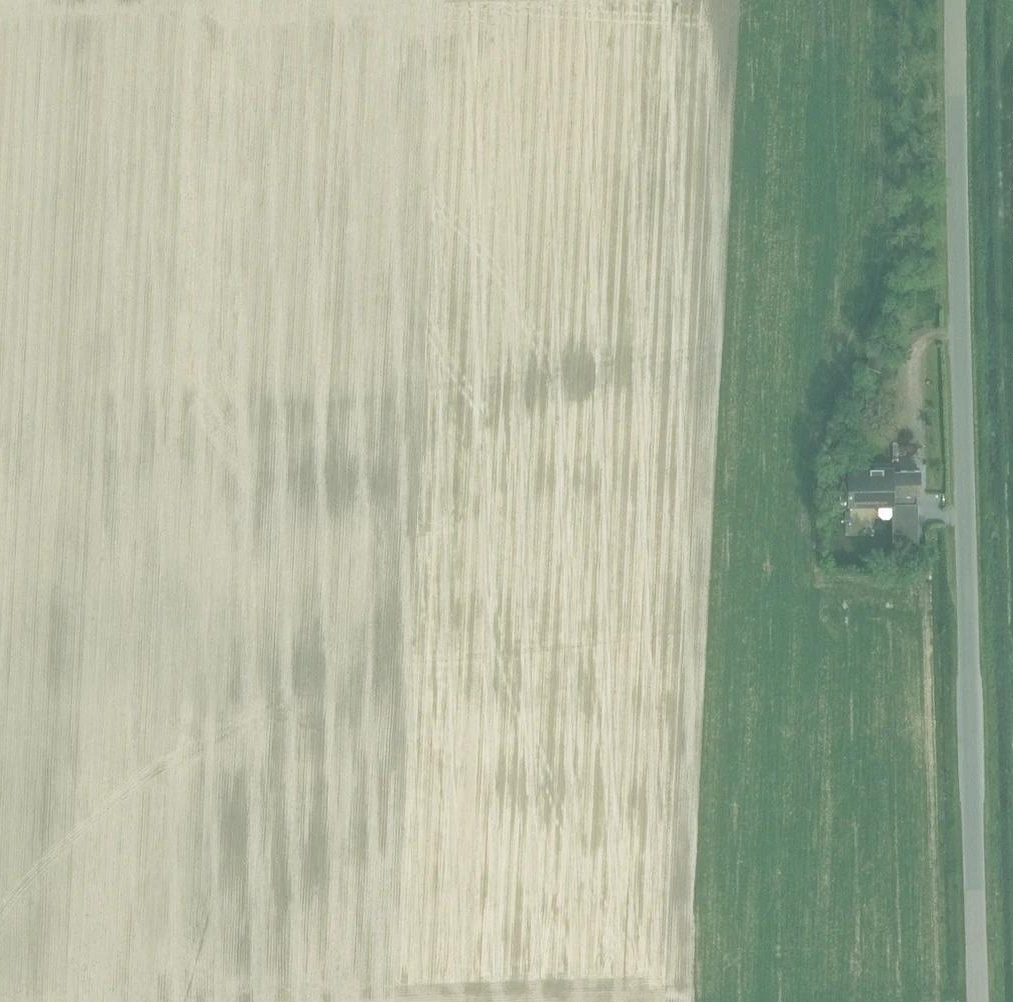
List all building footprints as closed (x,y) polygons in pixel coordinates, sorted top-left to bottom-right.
[(893,467),(848,468),(849,488),(849,505),(892,505),(892,506),(893,506),(893,541),(918,540),(917,505),(917,494),(921,494),(921,490),(920,470),(893,471),(893,467)]
